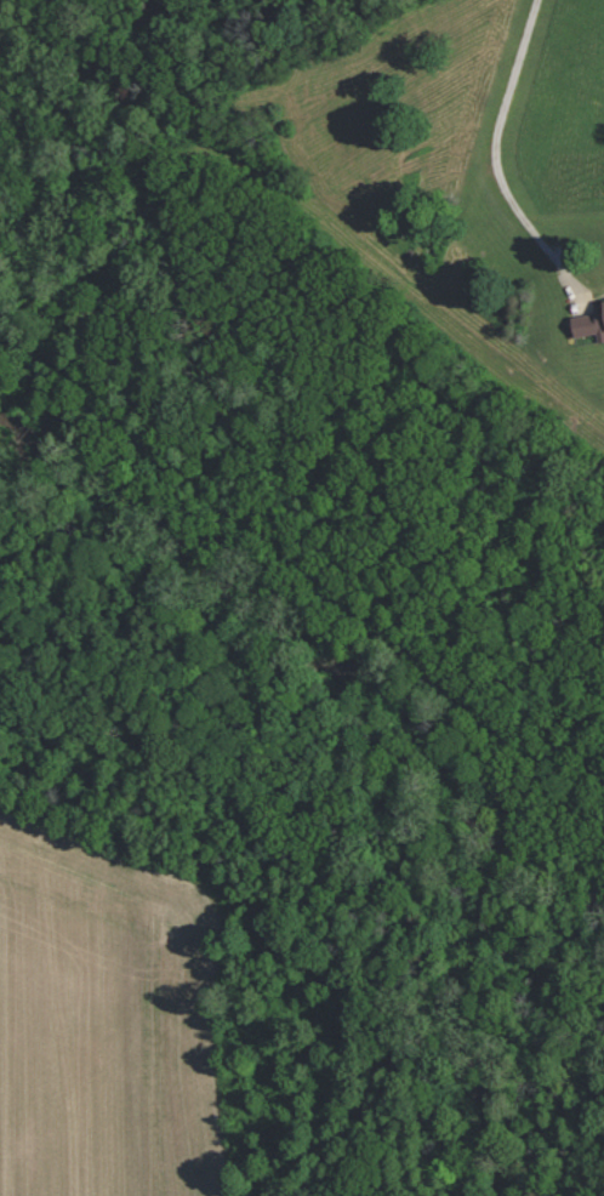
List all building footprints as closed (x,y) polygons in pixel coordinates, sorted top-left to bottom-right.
[(593,304),(595,312),(570,317),(574,337),(596,333),(598,343),(603,342),(603,302),(593,304)]
